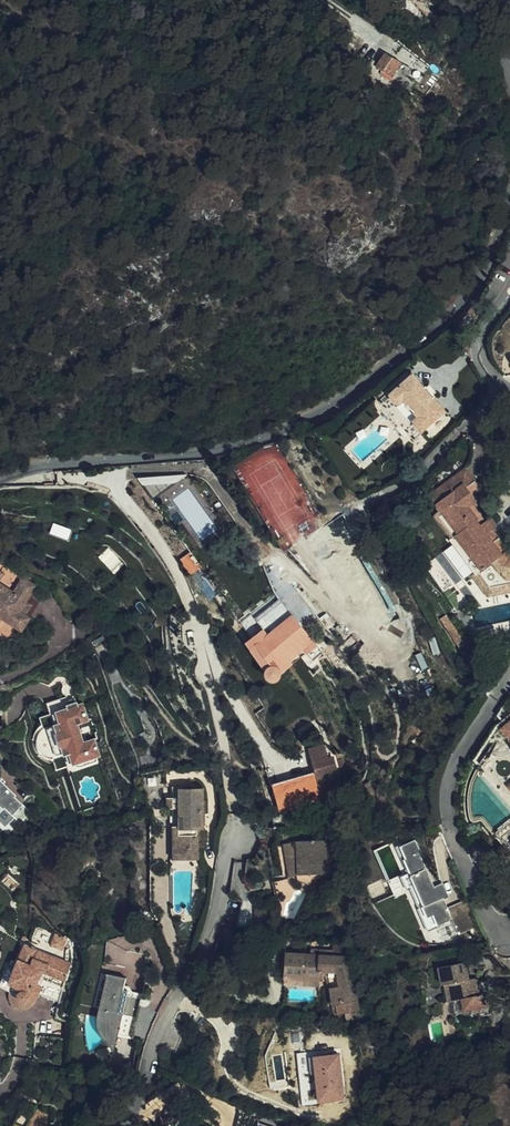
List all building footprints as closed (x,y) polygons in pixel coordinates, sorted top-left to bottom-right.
[(473,303),(463,315),(471,321),(480,309),(473,303)] [(421,431),(444,409),(431,395),(432,394),(426,387),(425,388),(412,373),(388,394),(399,405),(403,401),(416,416),(411,420),(421,431)] [(399,405),(388,394),(380,401),(414,438),(421,431),(411,420),(416,416),(403,401),(399,405)] [(437,513),(452,537),(459,537),(490,537),(488,534),(496,528),(490,520),(485,523),(473,504),(477,501),(474,497),(483,491),(468,469),(431,494),(441,510),(437,513)] [(338,531),(331,515),(320,520),(327,536),(338,531)] [(452,537),(453,537),(450,539),(474,576),(479,573),(494,596),(509,593),(509,583),(509,576),(508,555),(498,540),(494,543),(490,537),(459,537),(452,537)] [(181,559),(191,573),(200,567),(189,553),(181,559)] [(200,567),(191,573),(210,600),(219,594),(200,567)] [(369,588),(355,567),(339,578),(365,614),(383,602),(372,586),(369,588)] [(28,601),(37,586),(23,577),(13,591),(0,583),(0,617),(3,619),(21,631),(31,618),(27,615),(21,611),(28,601)] [(33,605),(28,601),(21,611),(27,615),(33,605)] [(306,629),(299,620),(294,614),(292,616),(282,605),(260,621),(265,628),(248,641),(268,669),(268,673),(268,675),(271,678),(276,679),(279,678),(282,675),(283,672),(281,668),(305,647),(315,659),(324,652),(306,629)] [(306,615),(299,620),(306,629),(313,623),(306,615)] [(41,720),(44,729),(37,739),(37,745),(39,750),(46,758),(54,760),(57,770),(100,757),(95,742),(83,745),(77,724),(88,721),(84,707),(79,708),(79,706),(70,708),(68,701),(50,706),(53,716),(41,720)] [(311,748),(315,762),(332,757),(328,743),(311,748)] [(285,812),(313,803),(323,800),(326,799),(322,785),(342,779),(335,756),(332,757),(315,762),(317,772),(276,784),(285,812)] [(31,811),(0,782),(0,812),(4,808),(14,817),(20,823),(31,811)] [(178,808),(178,815),(184,815),(184,828),(178,829),(178,826),(173,826),(173,858),(201,858),(201,828),(203,828),(202,788),(178,788),(178,797),(178,808)] [(166,808),(178,808),(178,797),(166,797),(166,808)] [(323,800),(313,803),(315,810),(322,808),(322,810),(325,809),(323,800)] [(14,817),(4,808),(0,812),(0,822),(5,827),(14,817)] [(296,875),(297,875),(325,874),(332,873),(330,839),(295,841),(296,875)] [(433,915),(438,925),(453,919),(459,934),(474,927),(463,901),(448,908),(444,899),(447,897),(440,883),(434,886),(419,854),(421,853),(415,840),(401,846),(406,859),(404,860),(410,873),(424,906),(422,907),(427,918),(433,915)] [(287,878),(296,875),(295,841),(282,844),(287,878)] [(428,930),(438,925),(433,915),(427,918),(422,907),(424,906),(410,873),(402,877),(408,890),(410,889),(428,930)] [(325,874),(297,875),(298,879),(309,883),(325,874)] [(289,889),(287,878),(274,881),(277,891),(289,889)] [(61,946),(65,935),(58,933),(56,930),(53,929),(48,942),(61,946)] [(60,981),(69,960),(27,943),(16,969),(8,966),(1,985),(11,990),(10,995),(11,998),(12,1003),(16,1006),(21,1008),(25,1008),(30,1006),(34,1002),(39,993),(57,1000),(60,981)] [(284,978),(319,982),(320,972),(338,975),(339,989),(330,990),(332,1007),(336,1007),(337,1016),(358,1013),(353,976),(350,975),(348,950),(336,948),(335,953),(322,951),(321,956),(288,951),(284,978)] [(482,994),(479,980),(478,977),(470,978),(466,961),(439,967),(447,1001),(462,999),(465,1011),(489,1006),(491,1004),(492,1002),(491,993),(482,994)] [(102,997),(119,1031),(123,1013),(137,1016),(141,998),(127,994),(128,990),(124,988),(126,977),(107,973),(102,997)] [(318,989),(319,982),(284,978),(284,985),(318,989)] [(488,979),(479,980),(482,994),(491,993),(488,979)] [(115,1050),(119,1031),(102,997),(97,1015),(97,1017),(97,1022),(98,1028),(101,1034),(106,1040),(115,1050)] [(180,1051),(160,1051),(159,1052),(159,1063),(180,1064),(180,1051)] [(336,1097),(332,1054),(304,1057),(305,1073),(309,1072),(312,1100),(336,1097)] [(9,1125),(46,1125),(44,1125),(46,1121),(30,1115),(20,1111),(25,1098),(22,1097),(9,1125)] [(5,1125),(10,1115),(6,1108),(0,1105),(0,1123),(5,1125)] [(34,1106),(30,1115),(46,1121),(50,1112),(34,1106)]
